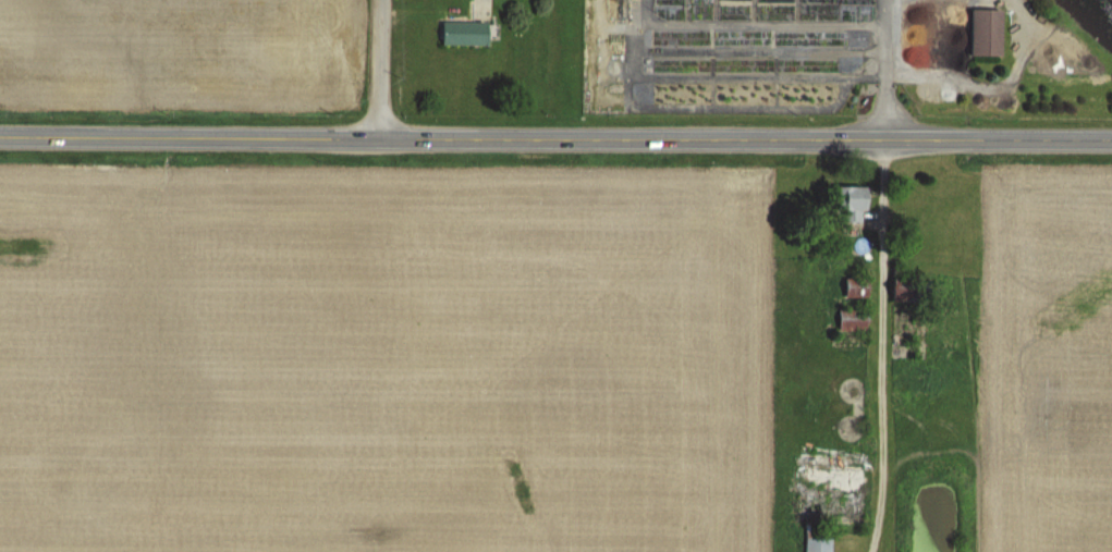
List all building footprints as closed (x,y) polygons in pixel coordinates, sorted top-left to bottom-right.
[(997,8),(965,8),(965,54),(997,55),(997,8)] [(436,21),(436,44),(482,44),(482,21),(436,21)] [(860,222),(861,187),(831,186),(830,221),(860,222)] [(864,278),(840,278),(840,298),(864,298),(864,278)] [(835,331),(863,331),(863,309),(835,309),(835,331)] [(864,455),(793,453),(792,523),(862,524),(864,455)] [(828,538),(802,538),(802,551),(828,551),(828,538)]
